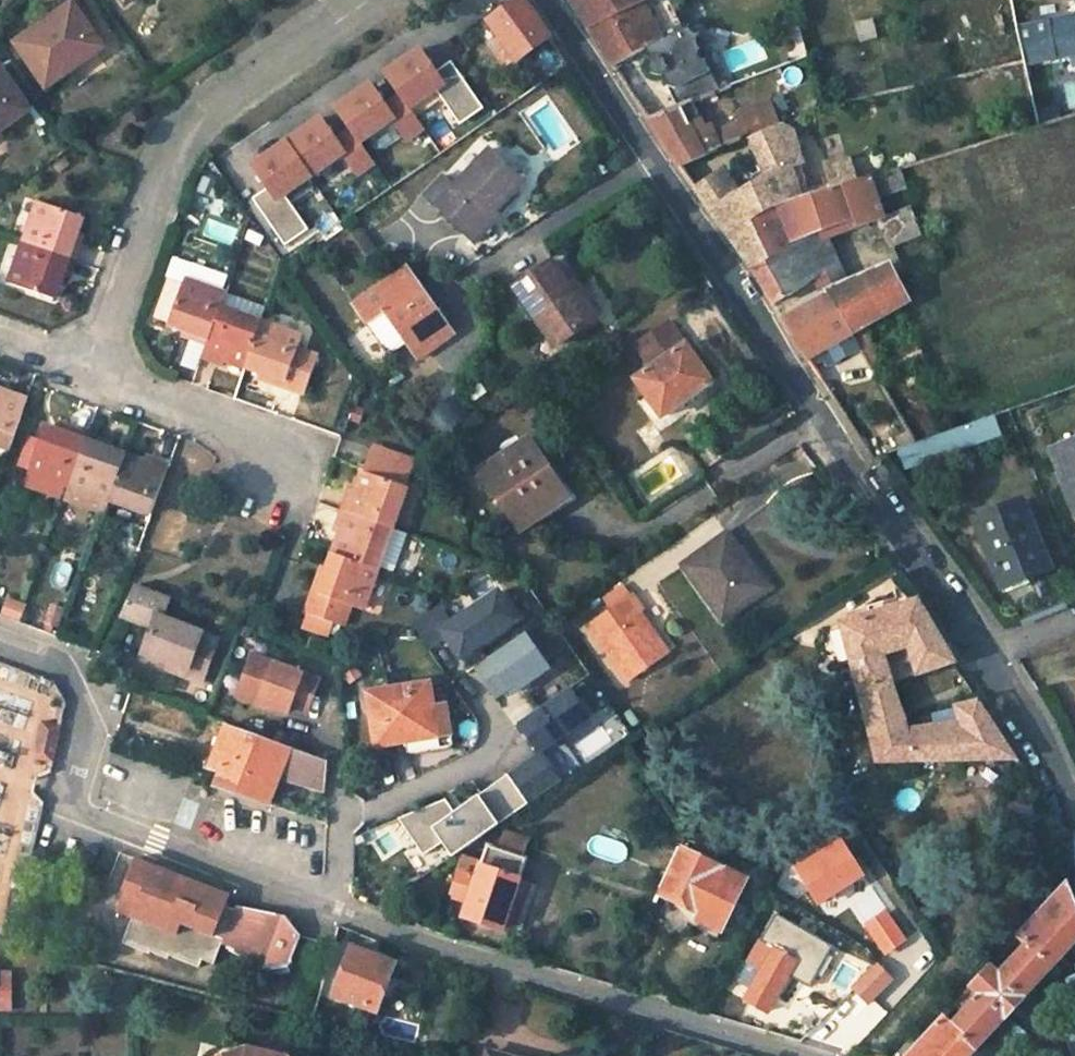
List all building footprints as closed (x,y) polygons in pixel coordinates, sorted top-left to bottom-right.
[(488,22),(499,37),(513,58),(517,63),(528,55),(531,52),(540,46),(550,38),(533,11),(523,0),(519,0),(488,22)] [(678,40),(667,0),(571,0),(586,23),(615,68),(661,41),(663,44),(666,43),(678,40)] [(72,3),(34,29),(37,34),(76,8),(72,3)] [(34,29),(16,42),(45,86),(103,46),(76,8),(37,34),(34,29)] [(1023,68),(1074,58),(1074,14),(1015,25),(1023,68)] [(528,55),(546,81),(558,73),(540,46),(531,52),(528,55)] [(685,84),(666,46),(615,68),(649,120),(692,102),(695,101),(687,84),(685,84)] [(421,50),(386,74),(402,96),(411,109),(437,91),(460,126),(484,109),(452,62),(436,73),(421,50)] [(0,67),(0,128),(29,109),(0,67)] [(371,85),(337,108),(352,131),(361,143),(394,121),(408,141),(425,130),(411,109),(402,96),(386,107),(371,85)] [(667,146),(682,167),(712,153),(749,135),(751,139),(770,131),(782,126),(771,99),(737,112),(740,118),(712,128),(709,123),(704,125),(692,102),(649,120),(667,146)] [(1054,108),(1033,115),(1035,125),(1057,119),(1054,108)] [(321,119),(287,143),(311,178),(344,155),(359,175),(375,164),(361,143),(352,131),(336,142),(321,119)] [(782,124),(782,126),(786,124),(794,128),(794,126),(793,123),(793,121),(791,120),(788,119),(786,120),(784,121),(782,124)] [(797,139),(794,128),(786,124),(782,126),(770,131),(751,139),(769,178),(739,195),(712,210),(752,268),(779,257),(792,251),(776,206),(807,196),(813,194),(807,174),(798,145),(806,143),(804,137),(797,139)] [(311,178),(287,143),(251,167),(267,190),(251,200),(285,247),(309,230),(285,196),(311,178)] [(491,150),(436,207),(466,235),(492,208),(496,212),(525,182),(491,150)] [(739,195),(712,153),(682,167),(697,189),(712,210),(739,195)] [(604,158),(588,168),(596,180),(612,170),(604,158)] [(824,191),(859,180),(853,159),(807,174),(813,194),(824,191)] [(824,191),(836,226),(856,217),(859,227),(883,219),(875,198),(904,187),(898,168),(859,180),(824,191)] [(823,231),(836,226),(824,191),(813,194),(807,196),(823,231)] [(776,206),(792,251),(779,257),(790,279),(809,272),(838,261),(823,231),(807,196),(776,206)] [(70,258),(77,238),(73,236),(80,216),(36,200),(22,240),(70,258)] [(466,235),(476,244),(502,217),(496,212),(492,208),(466,235)] [(910,208),(883,219),(893,248),(922,236),(910,208)] [(368,256),(375,251),(362,232),(354,237),(368,256)] [(354,237),(347,242),(361,261),(368,256),(354,237)] [(50,296),(58,277),(63,279),(70,258),(22,240),(7,281),(50,296)] [(790,279),(779,257),(752,268),(764,287),(774,304),(793,295),(796,292),(790,279)] [(809,272),(821,298),(829,294),(849,285),(838,261),(809,272)] [(551,262),(514,287),(555,347),(589,324),(564,289),(567,286),(551,262)] [(895,276),(903,273),(899,266),(892,269),(895,276)] [(886,316),(909,303),(895,276),(892,269),(890,267),(865,278),(886,316)] [(221,308),(225,295),(222,294),(227,280),(194,268),(189,281),(184,280),(182,287),(169,324),(189,332),(187,336),(208,345),(211,335),(221,308)] [(354,303),(367,324),(385,312),(406,343),(417,359),(453,334),(408,270),(391,281),(389,279),(354,303)] [(864,329),(886,316),(865,278),(849,285),(829,294),(850,329),(853,335),(864,329)] [(169,324),(182,287),(168,282),(155,318),(169,324)] [(810,363),(838,345),(834,338),(850,329),(829,294),(821,298),(815,300),(782,320),(802,355),(804,354),(810,363)] [(203,356),(223,364),(225,359),(246,366),(262,323),(221,308),(211,335),(208,345),(203,356)] [(385,312),(367,324),(390,355),(406,343),(385,312)] [(662,417),(712,383),(686,345),(671,321),(637,345),(653,368),(637,379),(647,395),(638,401),(643,407),(651,401),(662,417)] [(246,366),(267,374),(265,379),(305,394),(319,358),(298,350),(302,338),(262,323),(246,366)] [(853,335),(873,368),(884,362),(864,329),(853,335)] [(8,394),(6,398),(0,396),(0,446),(10,450),(28,401),(8,394)] [(975,423),(981,442),(1000,435),(993,417),(975,423)] [(944,454),(981,442),(975,423),(938,437),(944,454)] [(87,436),(67,429),(65,434),(44,427),(29,470),(70,485),(87,436)] [(126,456),(106,449),(107,444),(87,436),(70,485),(110,500),(126,456)] [(900,450),(906,468),(944,454),(938,437),(900,450)] [(530,438),(480,472),(519,530),(569,497),(530,438)] [(1053,453),(1074,508),(1074,445),(1053,453)] [(366,473),(403,487),(413,462),(375,448),(366,473)] [(170,466),(149,459),(147,464),(126,456),(110,500),(152,515),(170,466)] [(392,529),(406,488),(403,487),(366,473),(362,472),(355,493),(350,491),(343,511),(392,529)] [(1022,503),(977,521),(1002,585),(1026,575),(1048,567),(1022,503)] [(343,511),(335,532),(339,534),(333,554),(376,570),(392,529),(343,511)] [(397,577),(412,537),(392,529),(376,570),(397,577)] [(684,566),(722,619),(767,588),(728,534),(684,566)] [(333,554),(325,575),(321,573),(306,613),(334,623),(342,627),(349,606),(362,610),(376,570),(333,554)] [(1002,585),(1006,593),(1030,583),(1026,575),(1002,585)] [(144,654),(169,663),(188,670),(186,677),(205,683),(221,639),(165,619),(171,602),(136,588),(123,614),(154,627),(144,654)] [(441,605),(413,624),(429,648),(447,635),(461,657),(518,619),(499,591),(453,622),(441,605)] [(668,653),(640,612),(644,608),(634,595),(591,625),(629,680),(668,653)] [(921,601),(911,605),(909,597),(870,608),(873,616),(845,624),(861,696),(893,685),(884,658),(910,648),(919,676),(956,663),(935,627),(921,601)] [(301,627),(329,637),(334,623),(306,613),(301,627)] [(526,633),(475,668),(495,696),(509,687),(513,693),(549,668),(526,633)] [(240,693),(288,711),(291,702),(309,709),(319,680),(254,655),(240,693)] [(429,684),(369,693),(372,716),(378,715),(383,745),(428,737),(424,708),(432,707),(429,684)] [(987,713),(980,703),(959,709),(962,718),(909,733),(893,685),(861,696),(877,761),(1017,758),(987,713)] [(570,689),(519,723),(539,752),(590,718),(570,689)] [(424,708),(428,737),(436,736),(432,707),(424,708)] [(378,715),(372,716),(376,746),(383,745),(378,715)] [(61,726),(40,721),(31,758),(53,763),(61,726)] [(283,750),(228,729),(214,765),(224,769),(234,772),(228,790),(252,798),(263,802),(283,750)] [(292,748),(280,778),(303,785),(311,756),(292,748)] [(540,753),(509,775),(529,804),(561,782),(540,753)] [(311,756),(303,785),(325,792),(328,762),(311,756)] [(224,769),(218,786),(228,790),(234,772),(224,769)] [(398,819),(424,856),(443,843),(452,857),(529,804),(509,775),(455,812),(446,799),(398,819)] [(208,789),(206,787),(205,786),(202,787),(200,791),(201,793),(204,795),(206,795),(209,792),(208,789)] [(328,823),(329,816),(320,814),(318,820),(328,823)] [(362,834),(354,837),(357,848),(367,841),(362,834)] [(520,857),(525,841),(504,834),(499,849),(487,846),(486,850),(478,847),(473,863),(464,859),(453,893),(469,900),(463,918),(502,931),(524,858),(520,857)] [(661,889),(678,897),(703,909),(698,919),(722,930),(746,879),(681,848),(661,889)] [(196,882),(135,858),(123,891),(116,914),(132,920),(122,944),(149,954),(150,952),(168,959),(169,956),(200,968),(203,960),(215,965),(223,945),(265,970),(290,966),(301,936),(286,917),(237,906),(235,910),(226,906),(230,896),(196,882)] [(798,884),(781,873),(772,888),(795,903),(808,884),(801,880),(798,884)] [(1026,946),(999,977),(988,967),(954,1004),(965,1013),(952,1027),(942,1017),(906,1055),(969,1055),(1004,1018),(1007,1020),(1025,1000),(1023,999),(1074,943),(1074,904),(1067,883),(1016,937),(1026,946)] [(703,909),(678,897),(675,904),(694,927),(698,919),(703,909)] [(698,919),(694,927),(718,938),(722,930),(698,919)] [(814,945),(773,921),(747,963),(762,971),(745,999),(766,1012),(796,963),(801,966),(814,945)] [(396,965),(352,948),(335,996),(379,1011),(396,965)] [(1070,1007),(1074,1020),(1061,1025),(1073,1055),(1074,1055),(1074,1005),(1070,1007)] [(233,1045),(213,1055),(222,1055),(231,1051),(233,1045)] [(233,1045),(231,1051),(222,1055),(280,1055),(233,1045)]
